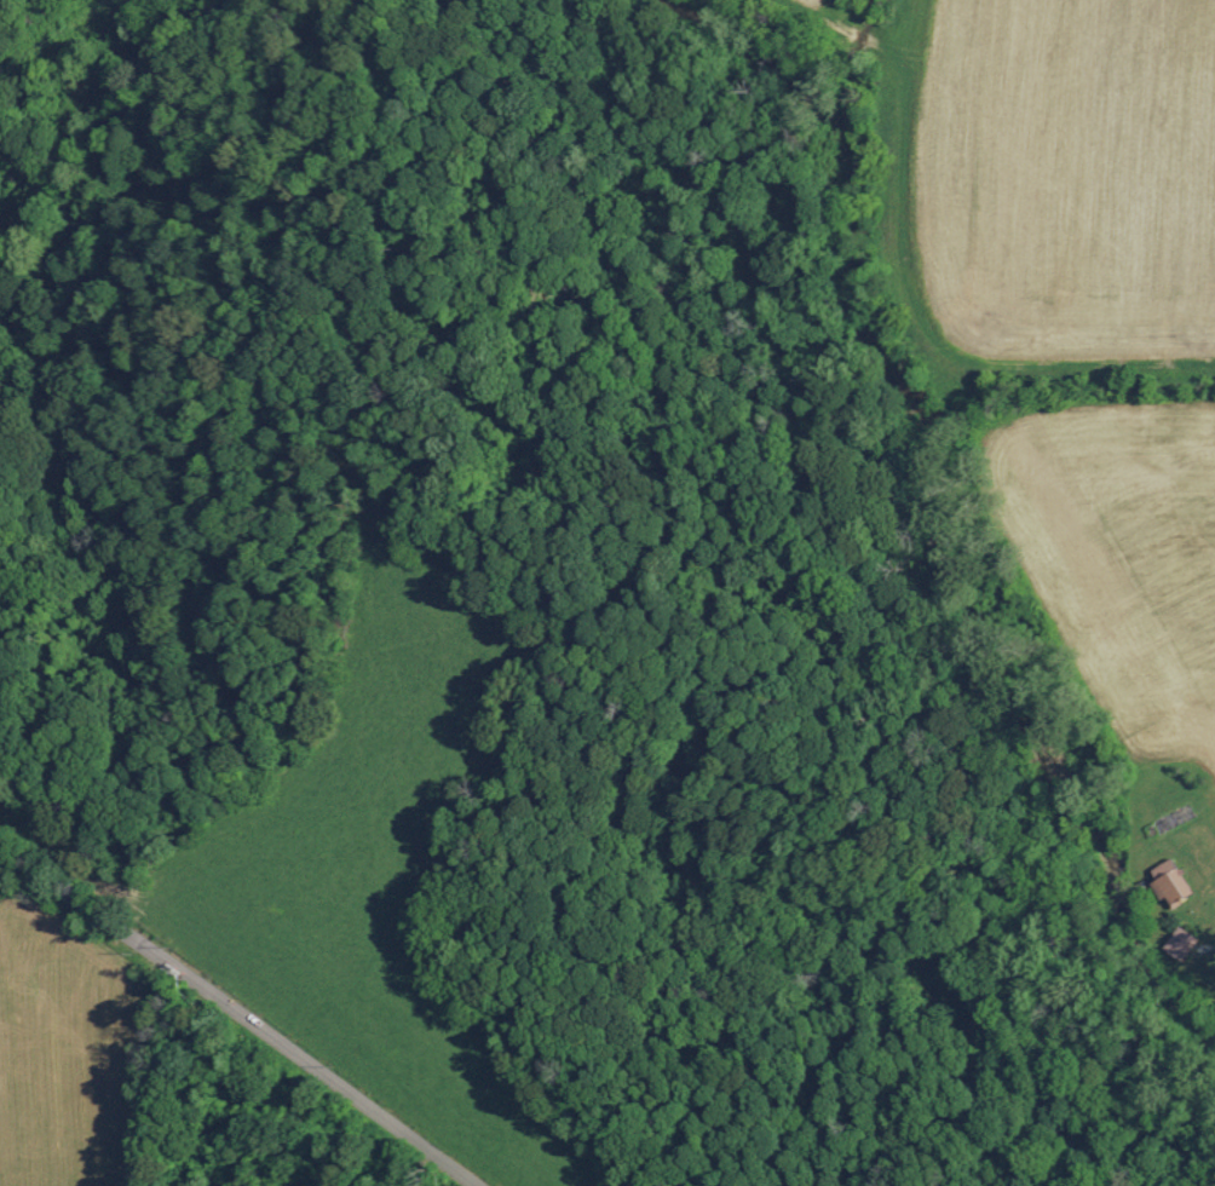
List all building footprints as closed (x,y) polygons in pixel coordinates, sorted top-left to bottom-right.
[(1190,894),(1174,857),(1151,867),(1156,879),(1154,880),(1165,905),(1190,894)] [(1183,959),(1196,935),(1175,925),(1163,949),(1183,959)]
